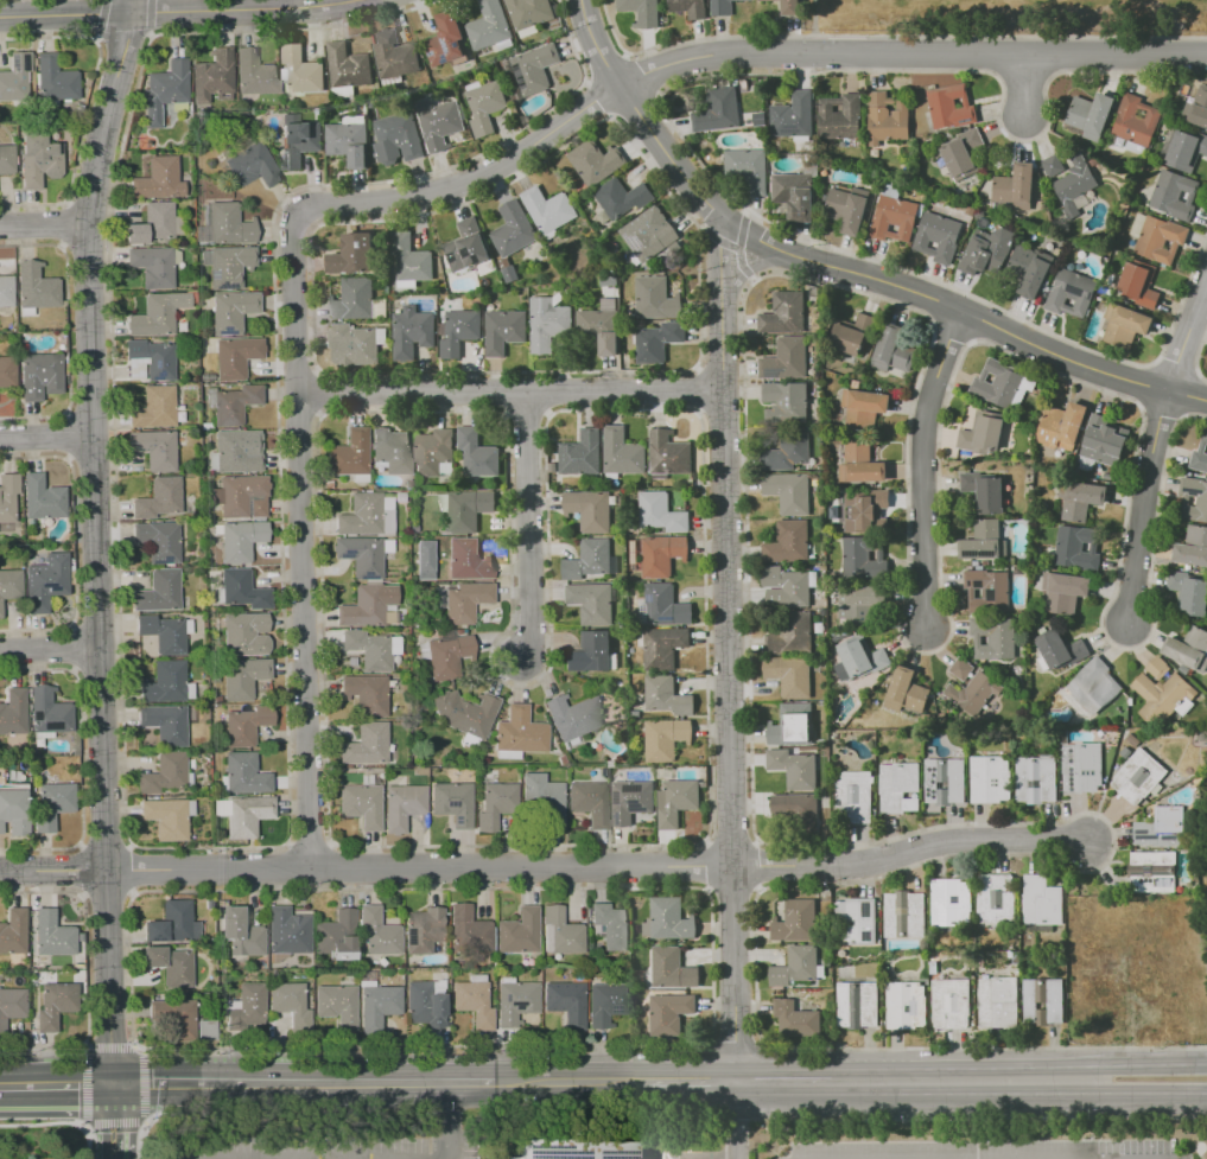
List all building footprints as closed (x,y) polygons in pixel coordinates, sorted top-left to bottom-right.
[(484,17),(479,0),(500,0),(514,37),(475,51),(464,24),(484,17)] [(516,31),(505,0),(550,0),(555,17),(516,31)] [(617,11),(617,0),(657,0),(658,9),(658,27),(639,27),(639,9),(617,11)] [(669,12),(669,0),(705,0),(707,18),(690,19),(688,11),(669,12)] [(712,15),(712,0),(732,0),(733,14),(712,15)] [(783,15),(782,0),(800,0),(800,14),(783,15)] [(433,68),(423,40),(439,34),(437,27),(440,26),(436,14),(453,7),(465,38),(459,40),(465,55),(433,68)] [(371,32),(379,31),(379,30),(385,27),(385,30),(392,28),(396,46),(414,43),(414,44),(417,44),(421,71),(381,79),(371,32)] [(328,42),(348,39),(350,55),(370,52),(374,82),(332,88),(328,42)] [(510,58),(554,42),(561,61),(545,68),(551,84),(551,85),(549,87),(549,88),(548,88),(525,97),(510,58)] [(325,90),(288,90),(288,78),(282,79),(282,69),(288,68),(288,64),(282,64),(282,43),(303,43),(304,62),(322,62),(322,63),(324,63),(325,90)] [(236,49),(258,47),(258,64),(277,64),(277,65),(279,65),(279,93),(237,94),(236,49)] [(191,63),(212,63),(212,56),(208,56),(208,51),(211,51),(211,50),(231,49),(233,100),(215,101),(215,94),(208,94),(208,104),(192,104),(191,63)] [(27,100),(0,101),(0,72),(11,72),(11,52),(31,52),(31,71),(27,71),(27,100)] [(37,53),(57,52),(57,71),(77,71),(78,98),(38,100),(37,53)] [(186,58),(188,103),(160,103),(160,128),(146,128),(146,102),(144,102),(142,89),(146,89),(146,72),(169,72),(167,58),(186,58)] [(1099,142),(1082,136),(1085,130),(1066,122),(1075,95),(1095,102),(1099,91),(1103,93),(1108,77),(1119,82),(1113,97),(1116,98),(1099,142)] [(498,79),(509,107),(489,114),(496,132),(476,139),(470,120),(475,119),(465,91),(498,79)] [(928,90),(966,82),(971,106),(976,104),(979,122),(955,127),(954,126),(935,129),(928,90)] [(1201,83),(1206,85),(1206,128),(1182,117),(1188,102),(1193,103),(1201,83)] [(741,127),(693,132),(691,112),(710,110),(707,88),(736,85),(741,127)] [(771,104),(792,104),(792,106),(793,106),(793,89),(813,89),(812,135),(771,135),(771,104)] [(870,146),(869,91),(888,91),(888,97),(895,97),(895,103),(888,103),(888,107),(890,110),(890,115),(892,115),(892,110),(897,110),(897,98),(909,98),(910,139),(879,140),(879,145),(870,146)] [(1149,147),(1146,146),(1143,155),(1113,144),(1117,134),(1112,133),(1120,113),(1118,113),(1126,91),(1143,98),(1142,102),(1163,112),(1149,147)] [(821,138),(820,98),(843,97),(843,93),(862,93),(862,115),(860,115),(860,138),(821,138)] [(296,97),(306,97),(306,106),(296,106),(296,97)] [(284,98),(291,98),(292,107),(284,107),(284,98)] [(418,110),(457,100),(465,129),(445,135),(447,144),(451,142),(452,148),(430,154),(418,110)] [(374,121),(413,110),(426,155),(406,161),(402,145),(398,146),(400,157),(396,164),(386,166),(380,163),(375,144),(379,142),(374,121)] [(281,170),(280,123),(322,122),(323,151),(301,152),(303,170),(281,170)] [(326,123),(368,122),(369,168),(350,170),(350,154),(326,154),(326,123)] [(941,148),(960,139),(959,135),(978,126),(986,144),(970,151),(979,171),(959,180),(958,177),(954,178),(941,148)] [(1200,132),(1206,134),(1206,154),(1200,152),(1193,173),(1163,163),(1165,157),(1161,154),(1167,139),(1171,141),(1176,128),(1199,136),(1200,132)] [(43,172),(40,172),(40,190),(20,191),(19,178),(21,178),(21,134),(45,134),(45,144),(62,144),(63,172),(57,178),(49,178),(43,172)] [(591,187),(567,155),(592,138),(604,155),(610,151),(608,147),(611,144),(614,148),(618,145),(629,160),(591,187)] [(223,160),(259,140),(282,179),(266,189),(259,176),(239,187),(223,160)] [(14,174),(0,174),(0,146),(13,146),(14,174)] [(726,149),(766,149),(767,196),(749,196),(748,176),(726,176),(726,149)] [(1072,218),(1041,161),(1056,153),(1068,174),(1072,172),(1071,168),(1075,166),(1069,155),(1080,149),(1099,185),(1085,193),(1090,203),(1079,209),(1081,214),(1072,218)] [(129,198),(129,178),(148,177),(148,157),(177,157),(177,167),(185,177),(185,197),(129,198)] [(1033,210),(1014,209),(1015,203),(993,202),(995,176),(1016,177),(1016,161),(1035,163),(1033,210)] [(773,174),(805,173),(805,164),(813,164),(813,177),(814,222),(788,223),(788,203),(774,203),(773,174)] [(1163,167),(1201,182),(1193,204),(1196,206),(1190,223),(1168,214),(1169,212),(1149,204),(1163,167)] [(593,192),(617,176),(629,192),(646,180),(656,197),(636,211),(633,208),(615,221),(593,192)] [(520,193),(538,184),(547,200),(564,191),(564,193),(566,192),(578,212),(576,214),(577,216),(544,235),(520,193)] [(859,237),(840,234),(844,221),(825,216),(832,187),(869,197),(859,237)] [(882,193),(921,204),(910,243),(887,237),(885,241),(870,236),(876,214),(877,214),(882,193)] [(504,259),(489,233),(507,222),(498,208),(516,197),(540,238),(504,259)] [(172,202),(173,238),(146,238),(146,243),(126,243),(125,224),(145,223),(144,202),(172,202)] [(209,203),(237,202),(239,222),(250,222),(250,216),(254,216),(255,243),(210,243),(209,203)] [(926,210),(964,223),(957,243),(959,244),(951,267),(934,261),(935,257),(913,249),(926,210)] [(643,214),(653,228),(667,218),(680,237),(643,263),(618,230),(643,214)] [(1148,214),(1168,222),(1168,219),(1190,228),(1184,244),(1180,243),(1171,266),(1133,251),(1148,214)] [(476,215),(491,259),(453,273),(443,244),(463,236),(458,222),(476,215)] [(959,269),(978,228),(992,235),(995,230),(1004,228),(1018,234),(1014,244),(1011,243),(998,274),(987,268),(985,272),(979,268),(976,276),(959,269)] [(390,231),(412,230),(413,250),(433,250),(434,279),(399,280),(398,254),(392,255),(390,231)] [(329,272),(328,254),(344,253),(343,235),(375,234),(376,270),(329,272)] [(1036,301),(1019,293),(1027,275),(1009,267),(1019,243),(1035,250),(1035,253),(1037,254),(1036,256),(1053,263),(1036,301)] [(209,248),(255,247),(255,267),(241,267),(241,289),(210,289),(210,266),(201,266),(201,251),(209,251),(209,248)] [(127,249),(172,248),(173,289),(144,289),(144,268),(127,268),(127,249)] [(1131,257),(1157,267),(1149,288),(1161,293),(1155,308),(1116,294),(1129,261),(1130,261),(1131,257)] [(18,262),(44,262),(44,267),(39,267),(40,279),(57,278),(59,284),(61,306),(19,307),(18,262)] [(502,269),(514,265),(519,279),(507,284),(502,269)] [(1062,267),(1099,281),(1084,318),(1062,311),(1061,314),(1044,307),(1053,287),(1054,287),(1062,267)] [(617,282),(602,285),(601,276),(616,274),(617,282)] [(13,307),(0,308),(0,276),(12,275),(13,307)] [(636,276),(668,275),(668,298),(675,298),(675,292),(681,292),(682,318),(637,318),(636,276)] [(374,318),(331,319),(330,294),(335,294),(335,297),(343,297),(342,278),(373,276),(373,299),(374,318)] [(758,332),(758,313),(774,313),(774,291),(805,291),(805,324),(806,324),(806,331),(758,332)] [(172,293),(173,335),(128,336),(127,330),(126,329),(125,327),(125,324),(126,323),(127,321),(127,316),(145,314),(144,294),(172,293)] [(211,294),(259,293),(260,313),(240,314),(241,335),(212,336),(211,294)] [(531,297),(554,297),(554,306),(572,306),(572,336),(552,336),(552,354),(532,354),(531,297)] [(374,318),(373,299),(387,298),(388,317),(374,318)] [(620,355),(599,355),(599,336),(578,336),(577,311),(602,311),(602,298),(620,298),(620,355)] [(1111,301),(1154,318),(1148,335),(1138,331),(1130,350),(1103,340),(1110,320),(1105,318),(1111,301)] [(393,312),(404,312),(404,304),(417,304),(417,312),(436,312),(436,346),(421,348),(421,343),(414,343),(414,361),(394,361),(393,312)] [(482,310),(482,340),(462,340),(462,358),(440,358),(440,339),(446,339),(446,311),(482,310)] [(487,311),(527,311),(527,342),(507,342),(507,340),(506,340),(506,357),(487,357),(487,311)] [(859,356),(830,345),(839,319),(856,325),(860,312),(877,318),(872,332),(868,331),(859,356)] [(637,363),(636,329),(663,327),(663,323),(686,321),(686,342),(666,342),(667,362),(637,363)] [(329,323),(351,323),(351,329),(377,327),(379,363),(350,364),(349,343),(329,343),(329,323)] [(888,370),(871,365),(887,324),(902,330),(898,340),(919,348),(910,371),(889,364),(888,370)] [(777,336),(807,336),(807,377),(760,378),(760,357),(777,357),(777,336)] [(215,339),(262,338),(263,359),(244,361),(244,380),(216,381),(215,339)] [(146,381),(146,361),(126,361),(126,340),(146,340),(146,344),(172,344),(173,381),(146,381)] [(21,355),(61,354),(62,393),(43,394),(43,387),(42,387),(42,401),(23,401),(21,355)] [(1009,409),(991,401),(990,403),(967,393),(976,376),(980,377),(991,356),(1010,365),(1009,367),(1025,375),(1009,409)] [(15,387),(0,388),(0,357),(15,357),(15,387)] [(1020,405),(1025,389),(1032,391),(1036,379),(1022,375),(1013,403),(1020,405)] [(762,383),(807,382),(808,418),(775,419),(775,402),(762,402),(762,383)] [(173,384),(174,426),(128,427),(128,408),(144,408),(142,386),(173,384)] [(214,426),(212,391),(239,390),(239,384),(261,384),(262,405),(242,406),(242,426),(214,426)] [(844,388),(890,395),(888,413),(877,412),(875,429),(833,425),(834,413),(840,413),(844,388)] [(1073,452),(1059,447),(1057,448),(1035,441),(1048,405),(1067,410),(1071,401),(1088,407),(1073,452)] [(978,408),(1006,414),(997,456),(957,447),(961,428),(973,431),(978,408)] [(1093,412),(1111,418),(1108,422),(1131,429),(1118,467),(1079,454),(1093,412)] [(605,472),(604,426),(625,425),(625,444),(646,444),(647,472),(605,472)] [(368,426),(368,475),(326,475),(326,446),(348,446),(347,427),(368,426)] [(458,426),(479,426),(479,446),(500,446),(500,476),(464,476),(464,447),(459,447),(458,426)] [(1201,426),(1206,428),(1206,444),(1205,452),(1206,453),(1206,472),(1189,467),(1201,426)] [(411,475),(386,475),(386,467),(373,467),(373,435),(371,435),(371,427),(392,427),(392,432),(409,432),(411,445),(411,475)] [(560,473),(559,444),(582,442),(580,428),(601,427),(601,473),(560,473)] [(453,428),(453,437),(453,448),(455,448),(455,473),(441,473),(441,477),(415,477),(415,434),(434,434),(434,428),(453,428)] [(650,479),(650,428),(669,428),(669,442),(691,441),(692,473),(668,473),(668,478),(650,479)] [(215,432),(246,431),(246,453),(253,453),(253,447),(258,447),(258,452),(261,452),(261,472),(216,473),(215,432)] [(127,433),(174,432),(176,472),(147,472),(146,451),(128,452),(127,433)] [(794,470),(766,470),(766,450),(781,448),(781,434),(811,434),(811,463),(794,463),(794,470)] [(840,482),(839,464),(846,464),(845,442),(870,441),(871,463),(887,461),(888,480),(840,482)] [(24,473),(44,472),(44,490),(45,489),(45,488),(65,486),(66,517),(25,518),(24,473)] [(979,514),(979,498),(974,499),(974,491),(963,492),(961,473),(984,472),(984,476),(1003,476),(1004,514),(979,514)] [(15,522),(0,522),(0,474),(19,473),(19,493),(14,493),(15,522)] [(763,475),(809,473),(809,515),(781,515),(780,495),(763,495),(763,475)] [(220,477),(267,476),(267,483),(269,483),(269,489),(267,489),(267,497),(265,497),(265,516),(221,517),(220,503),(208,504),(208,489),(220,489),(220,477)] [(1205,480),(1206,481),(1206,521),(1181,518),(1184,493),(1180,493),(1182,476),(1205,479),(1205,480)] [(132,518),(132,498),(151,498),(151,477),(179,477),(180,512),(154,514),(155,517),(132,518)] [(1108,486),(1105,505),(1090,503),(1087,523),(1063,520),(1066,498),(1060,497),(1062,479),(1108,486)] [(667,526),(641,527),(640,491),(669,490),(669,511),(690,511),(691,531),(667,531),(667,526)] [(889,490),(890,508),(885,508),(887,531),(846,533),(845,491),(889,490)] [(449,492),(495,491),(495,511),(478,511),(478,533),(450,533),(449,492)] [(564,491),(610,491),(611,533),(582,533),(582,511),(570,511),(570,516),(564,516),(564,491)] [(336,534),(335,515),(352,515),(352,512),(351,512),(351,492),(381,492),(381,534),(336,534)] [(381,532),(392,532),(391,496),(380,497),(381,532)] [(777,520),(809,518),(809,561),(762,561),(762,542),(777,542),(777,520)] [(1000,518),(1000,540),(1008,540),(1008,558),(960,559),(960,540),(976,540),(976,518),(1000,518)] [(132,523),(178,522),(179,565),(147,565),(147,547),(136,547),(136,541),(132,541),(132,523)] [(221,522),(267,522),(268,542),(249,542),(250,563),(222,565),(221,522)] [(1060,524),(1076,527),(1078,526),(1100,529),(1097,553),(1101,553),(1099,569),(1055,563),(1056,554),(1047,553),(1048,546),(1057,547),(1060,524)] [(1189,524),(1206,527),(1206,565),(1173,561),(1175,542),(1187,543),(1189,524)] [(643,537),(690,536),(690,555),(672,556),(672,578),(643,578),(643,537)] [(844,537),(883,536),(883,560),(888,560),(888,574),(844,575),(844,537)] [(449,537),(479,537),(479,560),(487,559),(487,554),(493,554),(493,579),(449,579),(449,537)] [(580,537),(610,537),(610,556),(618,556),(618,574),(583,574),(583,580),(563,580),(563,559),(580,559),(580,537)] [(333,539),(381,539),(381,540),(392,540),(392,559),(382,559),(382,579),(352,580),(352,559),(333,559),(333,553),(332,553),(332,546),(333,546),(333,539)] [(26,566),(45,565),(44,553),(66,553),(69,596),(47,596),(47,613),(28,613),(28,597),(26,597),(26,566)] [(762,566),(782,566),(782,572),(818,571),(818,587),(811,587),(811,607),(782,607),(782,585),(762,585),(762,566)] [(178,568),(179,609),(132,611),(132,591),(150,590),(150,571),(151,571),(151,569),(178,568)] [(221,569),(249,568),(250,588),(269,588),(271,609),(249,609),(249,604),(222,605),(221,569)] [(2,618),(0,618),(0,570),(21,569),(23,598),(1,599),(2,618)] [(1009,572),(1010,611),(971,612),(970,588),(966,588),(965,571),(995,569),(995,572),(1009,572)] [(1189,577),(1206,579),(1206,606),(1206,616),(1181,613),(1184,591),(1167,588),(1169,569),(1189,572),(1189,577)] [(1048,571),(1093,578),(1090,598),(1079,596),(1075,616),(1042,611),(1048,571)] [(646,584),(674,582),(674,603),(693,603),(693,623),(647,624),(646,584)] [(494,584),(494,604),(474,604),(474,625),(445,625),(445,590),(456,590),(456,584),(494,584)] [(612,625),(582,625),(582,603),(567,604),(566,585),(611,584),(612,625)] [(395,585),(396,605),(383,606),(383,612),(396,611),(396,624),(383,624),(383,626),(337,626),(337,606),(355,606),(354,586),(395,585)] [(885,586),(885,605),(865,605),(865,628),(843,628),(844,586),(885,586)] [(781,612),(812,612),(812,652),(771,652),(771,633),(782,633),(781,612)] [(268,638),(269,649),(267,655),(224,656),(223,613),(266,613),(267,616),(267,629),(266,632),(255,632),(255,635),(266,635),(268,638)] [(135,616),(155,614),(155,619),(184,618),(185,656),(155,656),(155,635),(135,636),(135,616)] [(1016,657),(976,658),(974,636),(970,636),(970,617),(987,616),(987,618),(1015,617),(1016,657)] [(1193,624),(1206,631),(1206,667),(1203,674),(1160,652),(1168,635),(1183,643),(1193,624)] [(644,629),(690,628),(691,647),(675,647),(675,669),(644,669),(644,629)] [(1050,670),(1036,643),(1038,642),(1036,637),(1053,628),(1055,632),(1059,630),(1065,639),(1067,638),(1071,644),(1082,637),(1092,655),(1071,667),(1068,663),(1056,669),(1055,668),(1050,670)] [(425,641),(436,639),(434,631),(451,629),(452,637),(471,633),(474,657),(457,660),(460,679),(432,682),(425,641)] [(341,630),(363,630),(364,636),(390,635),(390,637),(396,637),(396,652),(390,652),(390,671),(362,671),(362,651),(342,651),(341,630)] [(582,630),(610,630),(611,670),(565,670),(565,650),(582,650),(582,630)] [(837,645),(863,632),(872,652),(885,647),(894,663),(874,673),(874,671),(859,679),(858,675),(852,677),(843,682),(834,666),(844,661),(837,645)] [(1123,688),(1093,714),(1067,686),(1081,673),(1080,671),(1098,655),(1110,668),(1107,670),(1123,688)] [(1146,668),(1157,655),(1171,668),(1160,681),(1146,668)] [(964,682),(948,670),(960,656),(976,668),(964,682)] [(763,657),(811,657),(811,699),(782,699),(782,677),(764,677),(763,657)] [(269,658),(271,680),(252,681),(253,701),(223,701),(222,660),(269,658)] [(185,701),(140,702),(140,679),(146,679),(146,683),(154,683),(153,661),(184,660),(185,701)] [(884,706),(898,663),(917,669),(913,682),(933,689),(925,713),(904,706),(902,712),(884,706)] [(976,715),(944,690),(951,682),(958,688),(961,683),(966,688),(980,669),(1004,687),(998,696),(993,693),(976,715)] [(1138,712),(1149,701),(1131,684),(1143,671),(1157,684),(1161,681),(1164,684),(1176,671),(1199,692),(1190,700),(1187,696),(1157,728),(1138,712)] [(646,675),(675,674),(675,695),(694,694),(694,714),(675,715),(675,709),(647,709),(646,675)] [(341,676),(386,676),(386,718),(367,718),(367,708),(356,708),(356,696),(349,696),(349,701),(344,701),(344,696),(341,696),(341,676)] [(30,687),(36,684),(45,684),(51,687),(56,687),(56,692),(51,692),(52,703),(72,703),(72,731),(31,732),(30,687)] [(26,734),(0,734),(0,703),(4,703),(5,705),(7,705),(6,688),(25,688),(26,734)] [(444,725),(440,715),(437,717),(431,701),(432,701),(431,698),(438,694),(438,693),(446,689),(446,692),(455,689),(457,696),(477,706),(483,690),(500,699),(481,741),(444,725)] [(542,701),(560,694),(566,707),(596,694),(604,714),(598,717),(603,726),(578,737),(580,741),(563,749),(542,701)] [(781,703),(813,702),(813,745),(769,745),(768,720),(774,720),(774,725),(781,725),(781,703)] [(495,751),(496,721),(507,722),(507,703),(528,703),(528,722),(547,722),(547,752),(495,751)] [(225,747),(224,712),(253,712),(252,706),(273,705),(273,725),(254,726),(255,747),(225,747)] [(185,706),(186,747),(158,747),(157,727),(138,727),(138,707),(185,706)] [(647,720),(692,719),(692,740),(675,740),(675,762),(647,762),(647,720)] [(386,721),(387,763),(339,763),(339,743),(357,743),(357,721),(386,721)] [(1129,738),(1132,733),(1142,741),(1137,746),(1129,738)] [(1065,792),(1065,773),(1062,773),(1062,753),(1065,753),(1065,744),(1076,744),(1076,743),(1103,743),(1103,785),(1099,785),(1099,792),(1065,792)] [(767,750),(789,749),(789,746),(799,746),(800,753),(817,753),(818,789),(789,790),(789,769),(767,769),(767,750)] [(1136,805),(1111,784),(1114,779),(1113,777),(1141,746),(1169,771),(1145,797),(1144,796),(1136,805)] [(1126,746),(1132,751),(1126,758),(1120,753),(1126,746)] [(138,794),(136,773),(159,773),(159,752),(184,752),(185,792),(138,794)] [(224,752),(255,752),(255,771),(254,771),(254,773),(272,773),(272,792),(225,794),(224,752)] [(971,757),(1005,756),(1005,759),(1011,759),(1011,800),(1002,800),(1002,803),(971,803),(971,757)] [(1017,757),(1056,757),(1056,802),(1018,802),(1017,757)] [(926,759),(965,758),(966,802),(951,802),(951,805),(940,805),(940,814),(926,814),(926,759)] [(879,764),(895,764),(895,763),(920,763),(920,791),(904,791),(904,798),(920,797),(920,810),(904,810),(904,813),(881,813),(881,797),(879,797),(879,764)] [(837,771),(872,771),(872,776),(875,776),(875,783),(872,783),(872,823),(850,823),(850,811),(837,811),(837,771)] [(522,773),(545,773),(545,783),(563,783),(563,829),(544,829),(544,802),(522,802),(522,773)] [(612,781),(654,781),(654,813),(633,813),(633,821),(637,821),(637,827),(612,827),(612,781)] [(665,781),(699,781),(699,809),(679,809),(679,829),(659,829),(659,790),(665,790),(665,781)] [(567,782),(609,782),(609,830),(589,830),(589,811),(567,811),(567,782)] [(431,784),(471,783),(471,829),(453,829),(453,814),(432,815),(431,784)] [(74,784),(74,813),(53,813),(55,832),(36,833),(36,813),(40,813),(40,784),(74,784)] [(516,784),(516,813),(497,813),(497,832),(477,832),(477,813),(483,813),(482,784),(516,784)] [(339,785),(380,785),(381,832),(362,832),(362,815),(358,815),(358,817),(339,817),(339,785)] [(385,787),(426,785),(426,815),(406,815),(406,834),(385,834),(385,787)] [(2,833),(0,833),(0,790),(27,789),(30,835),(9,836),(8,821),(2,822),(2,833)] [(773,795),(818,794),(818,816),(773,817),(773,795)] [(274,797),(275,819),(256,820),(256,836),(255,839),(227,839),(227,815),(216,816),(216,800),(229,800),(229,797),(274,797)] [(140,801),(186,800),(188,841),(157,842),(155,819),(140,820),(140,801)] [(1135,843),(1135,821),(1156,822),(1156,805),(1186,805),(1184,845),(1135,843)] [(1131,892),(1131,875),(1136,875),(1136,870),(1144,870),(1144,864),(1131,864),(1131,852),(1176,852),(1176,864),(1152,864),(1152,870),(1175,870),(1175,892),(1131,892)] [(978,874),(1015,873),(1015,919),(978,919),(978,874)] [(1024,874),(1047,874),(1047,886),(1062,886),(1062,924),(1038,924),(1038,923),(1024,923),(1024,874)] [(932,879),(961,879),(961,881),(971,881),(972,925),(932,925),(932,879)] [(925,892),(925,937),(885,937),(885,893),(895,893),(895,890),(910,890),(910,893),(925,892)] [(644,938),(643,922),(648,922),(648,918),(652,918),(650,898),(682,897),(682,919),(695,919),(697,937),(644,938)] [(836,900),(846,900),(846,898),(875,898),(875,944),(841,944),(841,941),(836,941),(836,900)] [(145,942),(144,922),(163,922),(161,900),(191,899),(192,941),(145,942)] [(786,899),(817,899),(815,940),(770,940),(770,922),(786,922),(786,899)] [(451,903),(471,903),(471,921),(493,921),(493,949),(451,949),(451,903)] [(629,951),(603,951),(603,932),(590,934),(590,904),(609,903),(609,909),(628,909),(629,951)] [(310,953),(268,954),(267,905),(290,905),(290,915),(309,915),(310,953)] [(358,905),(381,905),(381,925),(401,925),(401,955),(366,955),(366,943),(363,943),(363,929),(358,929),(358,905)] [(538,905),(538,951),(496,953),(496,922),(516,922),(516,923),(519,923),(519,905),(538,905)] [(542,905),(563,905),(563,924),(584,924),(584,953),(552,954),(551,924),(542,924),(542,905)] [(265,954),(229,955),(229,940),(221,940),(220,909),(223,909),(223,906),(242,906),(242,926),(262,926),(262,928),(265,928),(265,954)] [(26,953),(0,953),(0,923),(5,923),(5,924),(7,924),(7,908),(26,908),(26,953)] [(36,908),(55,908),(55,926),(76,926),(76,954),(36,954),(36,908)] [(406,954),(406,912),(424,912),(424,908),(444,908),(444,915),(443,915),(443,918),(443,919),(444,921),(443,923),(443,924),(443,926),(444,926),(444,942),(431,942),(431,954),(406,954)] [(355,960),(329,960),(329,955),(315,955),(315,923),(336,923),(336,909),(355,909),(355,960)] [(818,945),(818,967),(825,967),(825,977),(818,977),(818,981),(789,981),(789,987),(770,987),(770,967),(789,967),(789,945),(818,945)] [(656,948),(684,948),(684,949),(685,949),(685,969),(703,969),(703,988),(656,988),(656,948)] [(195,953),(196,988),(169,989),(169,987),(167,987),(166,968),(147,968),(147,949),(171,949),(171,953),(195,953)] [(490,957),(490,968),(472,967),(474,957),(490,957)] [(1079,972),(1117,972),(1117,974),(1148,974),(1148,964),(1162,964),(1162,1005),(1149,1005),(1131,989),(1119,989),(1119,1005),(1079,1005),(1079,972)] [(404,988),(405,1014),(402,1014),(402,1017),(383,1017),(383,1036),(364,1036),(364,989),(361,989),(361,974),(376,974),(377,988),(404,988)] [(472,985),(471,977),(488,976),(488,983),(490,983),(490,1010),(496,1010),(496,1033),(476,1033),(476,1012),(457,1013),(457,1011),(455,1011),(455,985),(472,985)] [(980,1029),(979,979),(992,979),(992,976),(1016,976),(1016,980),(1018,980),(1018,1027),(980,1029)] [(541,985),(541,1015),(519,1015),(519,1023),(525,1023),(525,1026),(519,1026),(519,1031),(500,1031),(501,985),(503,985),(503,979),(515,979),(515,985),(541,985)] [(933,1029),(932,980),(971,979),(971,1027),(933,1029)] [(1024,1023),(1023,979),(1063,979),(1063,1021),(1049,1021),(1049,1025),(1034,1025),(1034,1023),(1024,1023)] [(409,983),(439,983),(439,982),(446,982),(446,991),(445,991),(446,1023),(447,1023),(447,1030),(438,1031),(430,1030),(430,1025),(411,1025),(408,1017),(409,1013),(409,983)] [(878,982),(878,1026),(864,1026),(864,1029),(849,1030),(849,1026),(839,1026),(838,983),(878,982)] [(888,982),(922,982),(922,986),(926,986),(926,996),(927,996),(927,1025),(917,1025),(917,1029),(888,1029),(888,982)] [(45,985),(81,986),(81,1013),(61,1013),(61,1034),(40,1033),(42,1012),(45,1012),(45,985)] [(267,985),(267,1014),(267,1026),(248,1026),(248,1032),(229,1032),(229,1024),(230,1024),(229,1019),(229,1013),(225,1013),(225,1002),(241,1002),(241,985),(267,985)] [(306,985),(307,1011),(313,1011),(313,1034),(293,1034),(293,1013),(272,1014),(272,986),(306,985)] [(586,985),(586,1032),(567,1032),(567,1013),(548,1013),(548,1012),(546,1012),(546,985),(586,985)] [(633,986),(633,1017),(611,1017),(611,1025),(616,1025),(616,1030),(602,1032),(592,1031),(592,986),(633,986)] [(358,988),(358,1033),(341,1033),(341,1017),(337,1017),(337,1018),(318,1019),(318,988),(358,988)] [(9,1039),(0,1039),(0,991),(30,991),(30,1018),(28,1018),(28,1019),(9,1019),(9,1039)] [(654,996),(699,996),(699,1014),(682,1014),(682,1018),(685,1018),(685,1037),(654,1037),(654,996)] [(824,1012),(825,1037),(783,1038),(782,1018),(777,1018),(777,1000),(784,999),(784,1001),(799,1001),(799,1013),(824,1012)] [(152,1004),(197,1001),(199,1042),(170,1043),(169,1020),(153,1021),(152,1004)] [(201,1023),(220,1021),(220,1042),(201,1043),(201,1023)] [(644,1140),(644,1158),(497,1158),(497,1157),(515,1157),(515,1140),(644,1140)]
